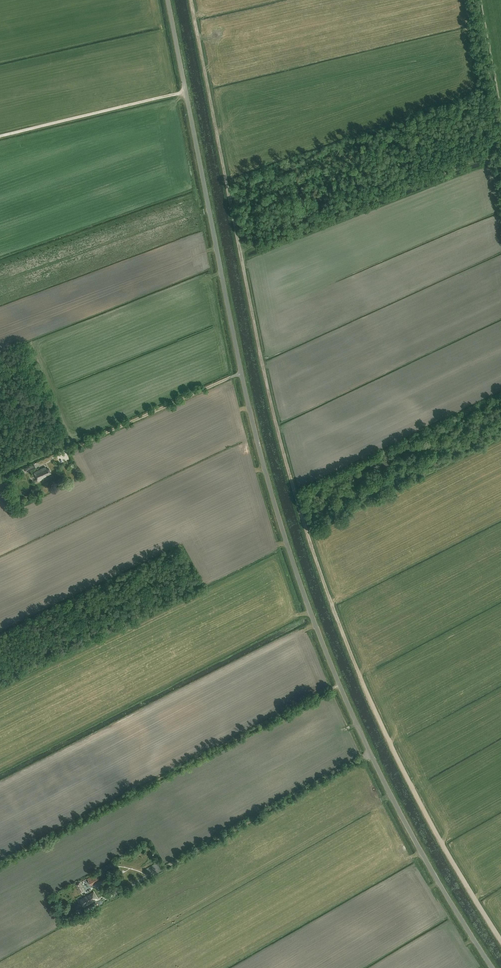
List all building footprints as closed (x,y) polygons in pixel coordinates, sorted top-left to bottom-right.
[(34,473),(38,481),(46,478),(46,476),(51,473),(48,468),(41,472),(40,470),(34,473)] [(97,873),(87,878),(91,885),(101,880),(97,873)] [(80,893),(85,890),(80,882),(75,885),(80,893)] [(80,900),(84,907),(98,899),(94,892),(80,900)]
